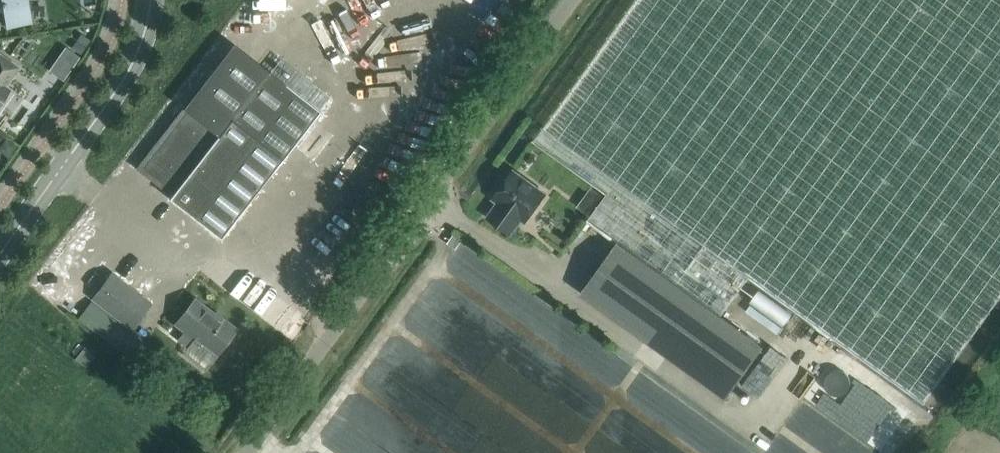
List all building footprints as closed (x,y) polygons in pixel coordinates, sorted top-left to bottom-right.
[(1,1),(5,25),(31,21),(27,0),(0,0),(0,2),(1,1)] [(534,141),(607,193),(595,210),(587,221),(617,242),(581,293),(726,399),(764,347),(721,316),(750,277),(925,403),(999,299),(999,0),(635,0),(534,141)] [(83,34),(76,44),(84,50),(91,40),(83,34)] [(63,45),(48,70),(65,80),(80,54),(63,45)] [(10,88),(5,85),(19,66),(0,53),(0,102),(10,88)] [(197,116),(187,109),(142,167),(174,191),(169,197),(221,237),(320,110),(285,83),(280,88),(235,53),(201,96),(209,101),(197,116)] [(0,145),(0,149),(9,156),(17,144),(6,136),(0,145)] [(536,143),(533,147),(541,153),(544,148),(536,143)] [(546,193),(513,170),(493,198),(499,202),(488,217),(511,233),(522,218),(526,221),(546,193)] [(452,237),(446,246),(453,251),(459,243),(452,237)] [(151,302),(112,272),(92,298),(132,328),(151,302)] [(237,328),(223,317),(221,318),(195,298),(175,323),(184,330),(178,338),(188,346),(194,338),(216,355),(237,328)] [(117,321),(103,339),(125,356),(139,338),(117,321)] [(84,344),(74,357),(85,365),(94,352),(84,344)] [(818,409),(826,394),(839,401),(853,375),(827,362),(806,402),(818,409)]
